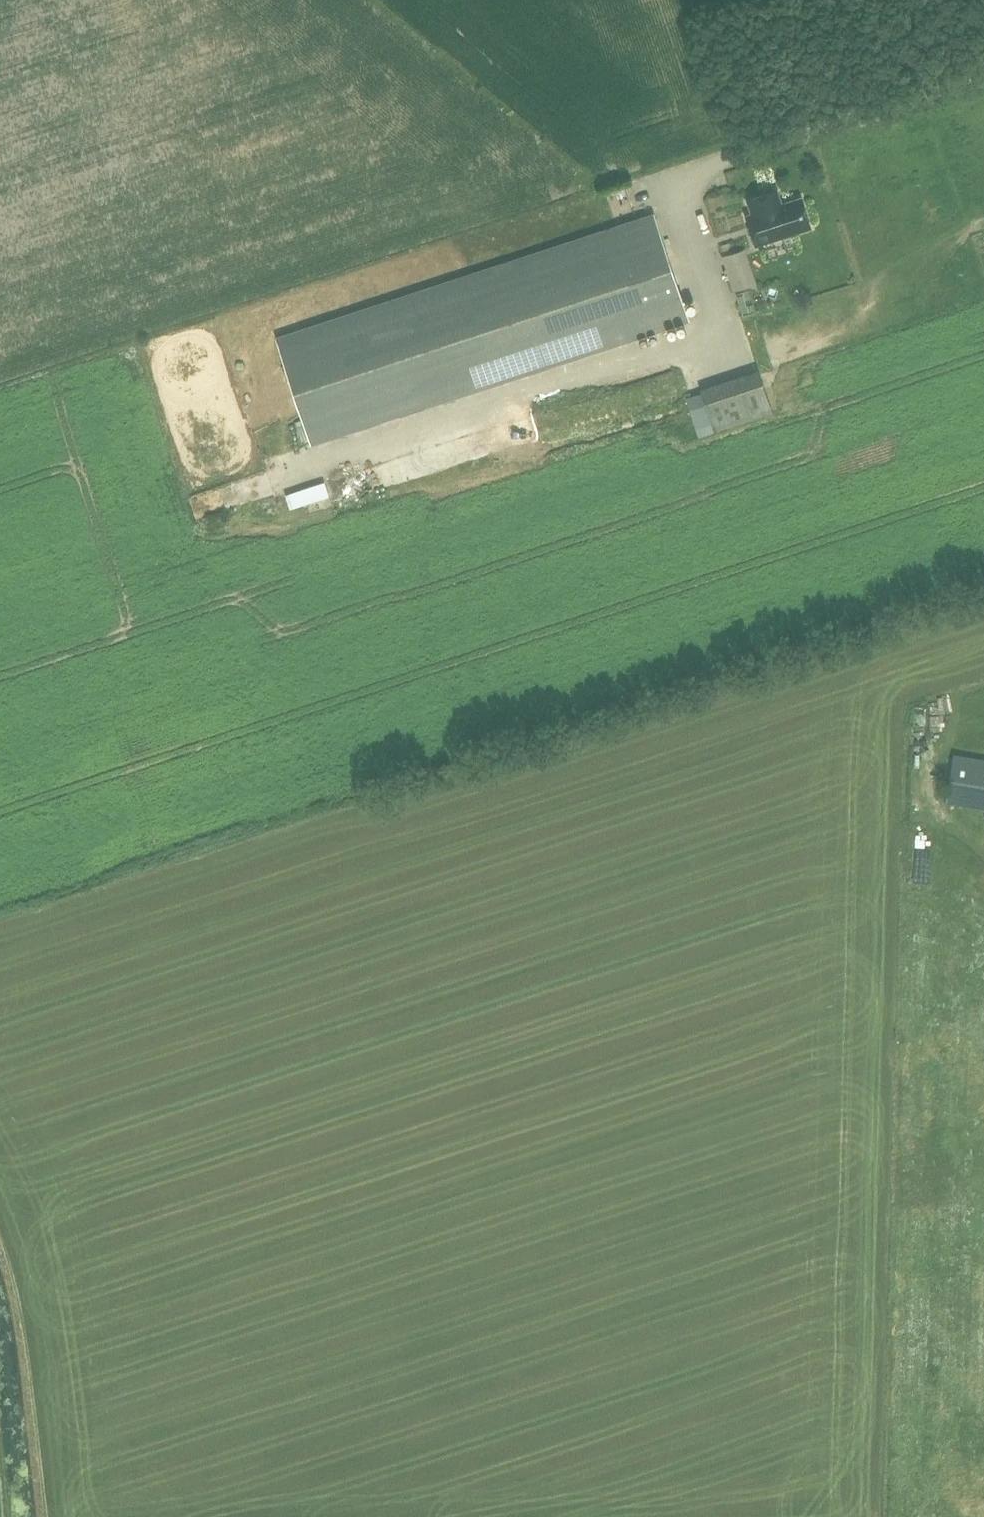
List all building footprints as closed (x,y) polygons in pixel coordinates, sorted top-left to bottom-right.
[(742,202),(757,246),(787,236),(785,229),(809,221),(799,191),(775,199),(773,192),(742,202)] [(693,312),(657,205),(273,332),(308,440),(693,312)] [(757,284),(746,249),(722,257),(734,291),(757,284)] [(662,400),(690,391),(685,372),(656,380),(662,400)] [(513,447),(590,429),(584,406),(507,424),(513,447)] [(395,464),(333,481),(339,503),(401,486),(395,464)] [(954,755),(946,802),(983,809),(983,760),(954,755)]
